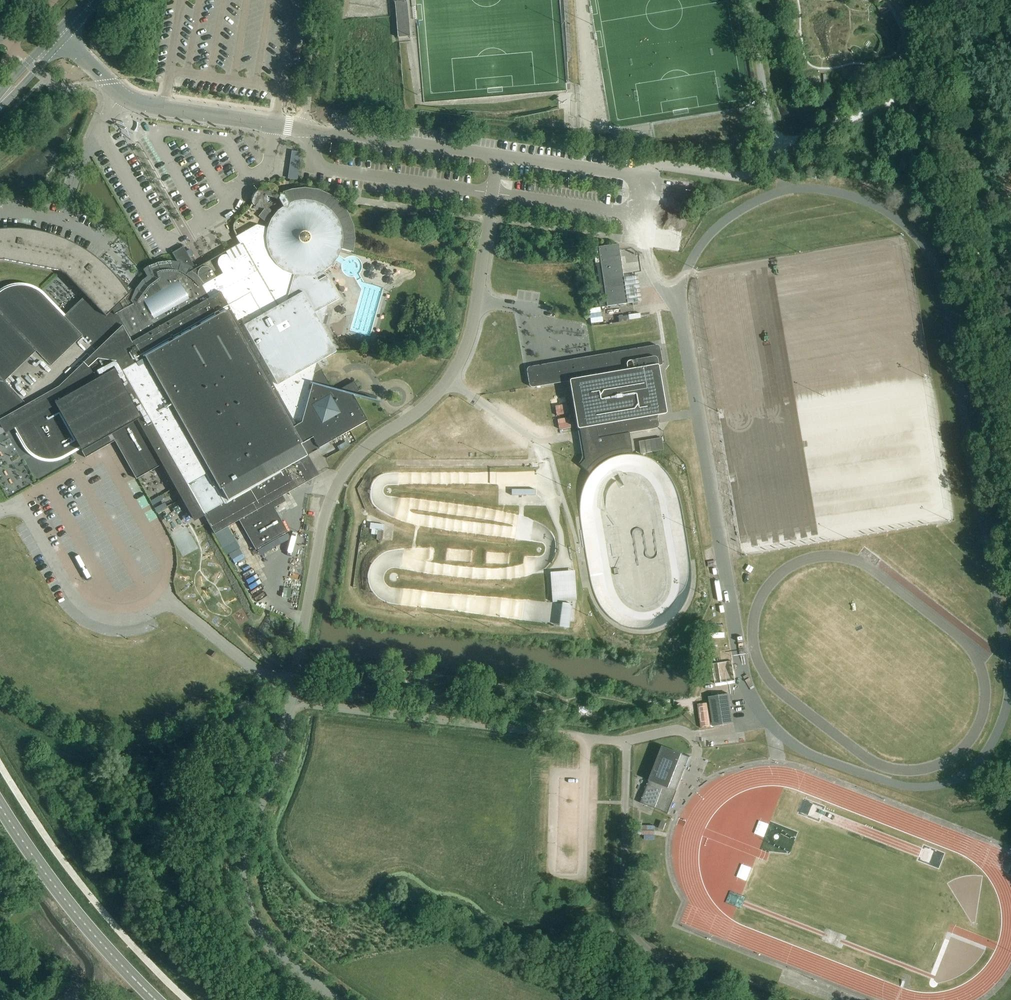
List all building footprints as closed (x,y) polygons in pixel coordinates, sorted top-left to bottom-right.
[(371,29),(388,27),(386,0),(368,0),(371,29)] [(398,37),(410,36),(406,0),(394,0),(398,37)] [(299,169),(299,166),(301,156),(301,153),(292,152),(288,179),(297,180),(299,169)] [(317,363),(336,353),(322,327),(328,306),(339,300),(324,273),(331,267),(338,259),(341,250),(351,253),(353,240),(351,227),(347,215),(339,205),(329,197),(317,193),(305,191),(300,191),(292,192),(285,195),(284,197),(281,196),(279,201),(283,208),(278,212),(274,217),(265,210),(259,217),(269,225),(268,228),(257,225),(237,237),(241,246),(240,246),(245,254),(233,261),(232,258),(230,257),(228,256),(225,256),(223,256),(221,257),(219,259),(218,261),(218,264),(218,266),(223,274),(216,278),(211,270),(209,268),(207,268),(205,267),(203,268),(200,269),(199,271),(198,273),(198,275),(198,276),(196,278),(189,272),(187,271),(189,267),(186,265),(183,264),(181,269),(179,268),(169,267),(159,268),(156,269),(150,272),(154,279),(146,285),(140,293),(135,304),(123,310),(120,304),(129,295),(124,289),(120,283),(113,275),(103,264),(96,259),(91,255),(80,248),(66,241),(52,236),(38,232),(24,230),(21,230),(9,230),(0,230),(0,261),(3,261),(60,272),(66,275),(85,296),(85,297),(65,315),(64,317),(44,296),(42,294),(39,292),(36,290),(33,288),(29,287),(26,286),(22,286),(19,286),(15,286),(11,287),(8,288),(5,290),(2,292),(0,293),(0,421),(2,420),(3,423),(2,423),(2,424),(1,424),(1,425),(1,426),(1,427),(1,428),(2,428),(2,429),(3,429),(4,429),(4,430),(5,430),(6,429),(7,431),(14,427),(25,447),(27,450),(29,453),(31,454),(32,455),(35,457),(39,458),(42,460),(46,460),(49,461),(53,461),(56,460),(60,459),(63,457),(80,448),(85,458),(100,450),(114,442),(136,480),(163,464),(176,487),(183,499),(184,502),(195,520),(203,515),(214,535),(239,521),(254,549),(288,533),(274,509),(286,502),(283,496),(312,480),(319,476),(308,456),(317,451),(317,450),(351,431),(367,422),(352,395),(359,391),(357,387),(354,382),(334,394),(317,363)] [(598,248),(607,307),(627,304),(619,251),(614,252),(613,246),(598,248)] [(591,307),(593,322),(606,320),(604,305),(591,307)] [(608,319),(609,325),(629,322),(628,316),(608,319)] [(527,371),(527,372),(529,386),(530,387),(531,387),(532,388),(534,388),(567,382),(568,382),(569,383),(577,428),(577,429),(578,429),(579,429),(594,427),(595,427),(596,427),(596,428),(596,429),(597,435),(598,436),(598,437),(599,438),(600,438),(601,438),(602,438),(610,437),(629,434),(656,429),(657,428),(658,428),(658,427),(659,426),(659,425),(657,418),(657,417),(658,417),(658,416),(665,415),(665,414),(666,414),(666,413),(658,368),(659,367),(660,366),(661,366),(662,366),(662,365),(662,364),(660,349),(659,347),(657,346),(656,346),(655,346),(596,356),(559,362),(558,363),(557,363),(557,364),(556,365),(556,367),(550,368),(545,369),(545,368),(544,367),(543,366),(542,366),(541,366),(530,367),(528,368),(527,369),(527,370),(527,371)] [(572,412),(571,402),(558,404),(560,414),(572,412)] [(562,427),(575,425),(573,415),(561,417),(562,427)] [(633,456),(629,434),(610,437),(602,438),(601,438),(600,438),(599,438),(598,437),(598,436),(597,435),(596,429),(596,428),(596,427),(595,427),(594,427),(579,429),(584,454),(585,460),(580,466),(592,474),(595,470),(596,469),(599,467),(603,464),(607,461),(612,459),(616,457),(621,456),(626,456),(631,456),(633,456)] [(663,450),(661,438),(645,441),(647,453),(663,450)] [(574,570),(549,572),(551,602),(577,600),(574,570)] [(571,611),(560,609),(558,630),(557,632),(569,633),(569,626),(571,611)] [(709,697),(713,727),(733,724),(729,694),(709,697)] [(667,815),(668,815),(691,757),(690,757),(663,747),(640,803),(654,809),(668,814),(667,815)] [(654,836),(654,826),(643,825),(642,835),(654,836)]
